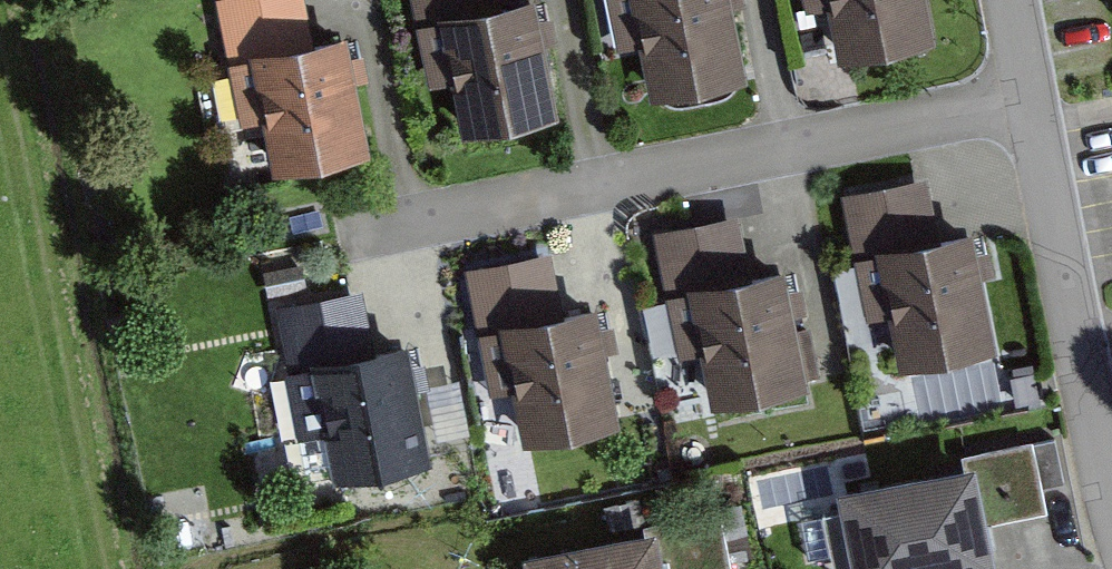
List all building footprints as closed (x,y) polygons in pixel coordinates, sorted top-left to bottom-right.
[(324,62),(312,0),(274,0),(225,9),(238,78),(324,62)] [(508,29),(503,0),(413,0),(422,45),(508,29)] [(742,0),(624,0),(604,4),(626,122),(760,97),(742,0)] [(951,0),(812,0),(827,81),(961,56),(951,0)] [(579,139),(556,20),(508,29),(422,45),(445,164),(579,139)] [(395,171),(372,53),(324,62),(238,78),(261,197),(395,171)] [(871,280),(957,264),(944,195),(857,211),(871,280)] [(672,316),(758,299),(745,230),(659,246),(672,316)] [(1027,373),(1005,255),(957,264),(871,280),(893,399),(1027,373)] [(481,355),(567,339),(554,270),(468,286),(481,355)] [(829,409),(806,290),(758,299),(672,316),(695,434),(829,409)] [(298,390),(384,374),(371,305),(285,321),(298,390)] [(638,448),(615,330),(567,339),(481,355),(504,474),(638,448)] [(455,483),(432,365),(384,374),(298,390),(321,509),(455,483)] [(870,503),(882,568),(1025,568),(1018,531),(1066,521),(1052,451),(982,464),(985,481),(870,503)] [(570,568),(750,568),(739,519),(659,536),(662,549),(570,568)]
